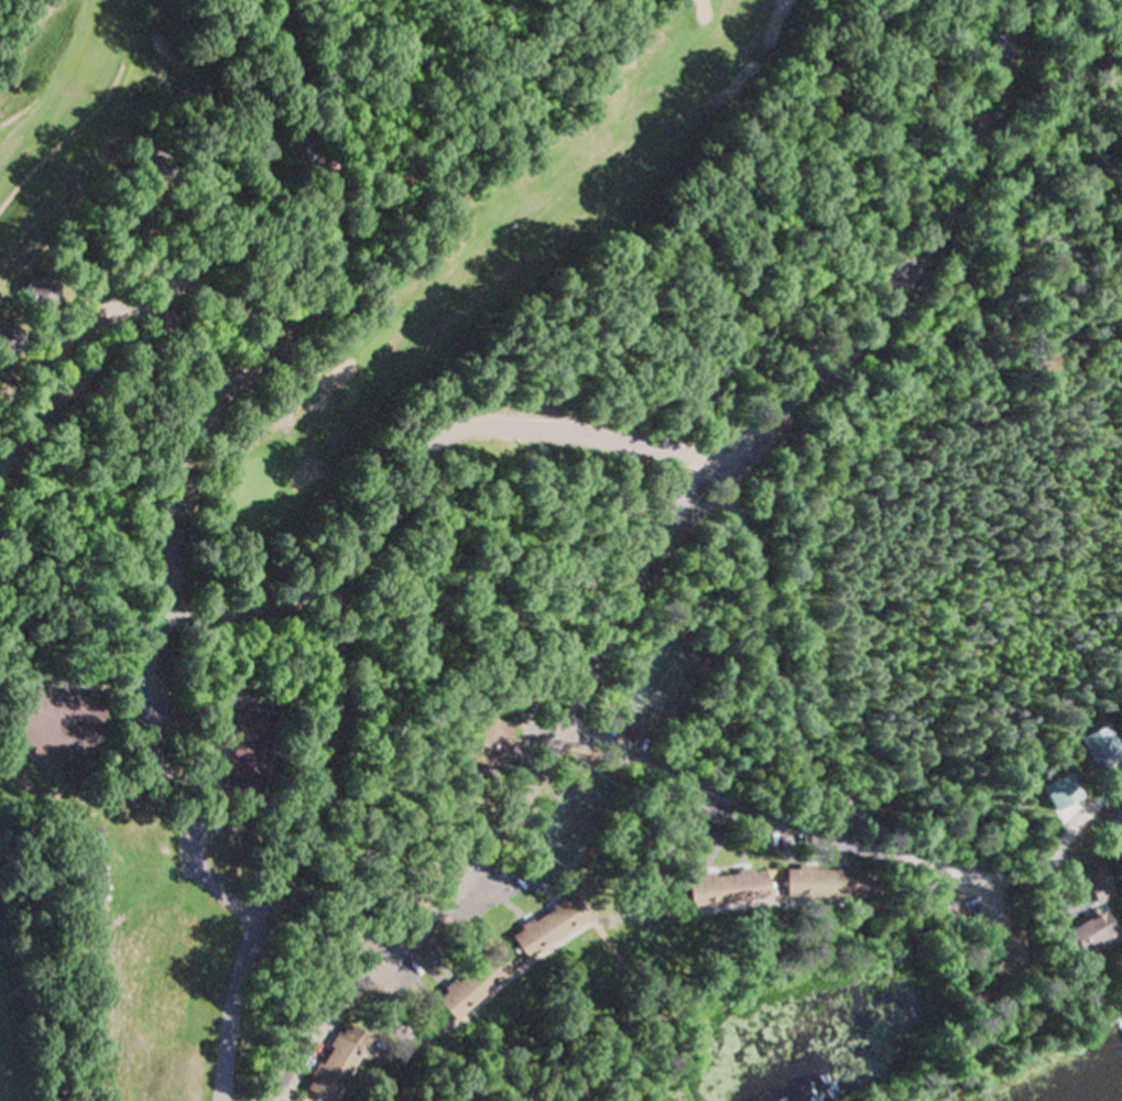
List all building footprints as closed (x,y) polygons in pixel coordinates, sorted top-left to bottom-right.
[(17,296),(40,309),(53,287),(29,274),(17,296)] [(6,361),(21,345),(0,326),(0,355),(6,361)] [(34,682),(12,744),(74,766),(96,703),(34,682)] [(496,774),(511,727),(475,715),(460,763),(496,774)] [(1085,808),(1061,776),(1039,793),(1063,825),(1085,808)] [(856,904),(857,871),(778,867),(777,900),(856,904)] [(1077,878),(1092,907),(1112,897),(1096,867),(1077,878)] [(762,903),(759,872),(680,879),(683,910),(762,903)] [(585,920),(569,895),(504,937),(519,962),(585,920)] [(1112,938),(1099,914),(1058,937),(1071,961),(1112,938)] [(428,998),(446,1023),(508,977),(490,952),(428,998)] [(372,1037),(347,1020),(298,1091),(313,1100),(328,1100),(372,1037)]
